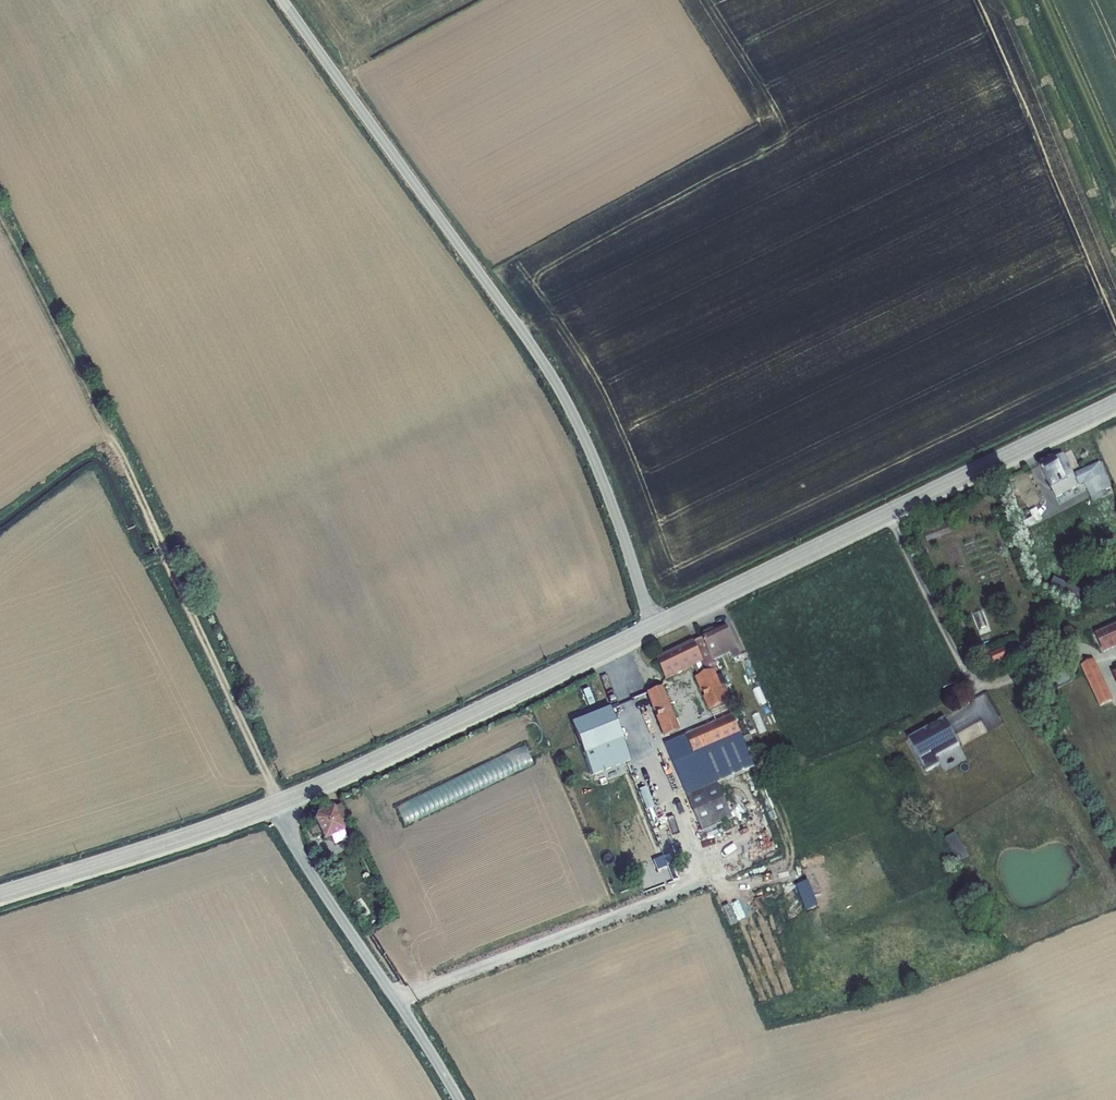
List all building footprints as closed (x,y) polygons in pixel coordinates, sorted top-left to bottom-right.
[(1111,488),(1100,462),(1073,474),(1062,455),(1055,459),(1054,457),(1038,465),(1056,498),(1083,484),(1090,498),(1092,497),(1094,502),(1108,495),(1106,491),(1111,488)] [(1049,589),(1076,601),(1081,591),(1054,579),(1049,589)] [(978,636),(990,632),(983,610),(972,614),(978,636)] [(1094,634),(1103,654),(1115,648),(1115,624),(1094,634)] [(726,626),(702,637),(702,638),(712,660),(713,659),(713,660),(730,652),(734,660),(741,657),(726,626)] [(702,638),(693,643),(702,663),(694,667),(698,676),(714,670),(717,669),(712,660),(702,638)] [(657,660),(666,680),(694,667),(702,663),(693,643),(657,660)] [(984,657),(990,669),(1010,660),(1004,648),(984,657)] [(1111,701),(1093,660),(1081,666),(1090,685),(1079,690),(1091,716),(1103,711),(1100,706),(1111,701)] [(698,676),(695,678),(701,693),(703,692),(705,697),(703,698),(709,711),(710,710),(727,703),(728,702),(732,700),(725,684),(721,685),(714,670),(698,676)] [(679,729),(662,685),(645,692),(653,712),(655,711),(657,715),(655,716),(662,736),(679,729)] [(624,712),(629,710),(623,697),(618,700),(624,712)] [(1000,727),(987,698),(948,715),(961,744),(1000,727)] [(732,715),(727,703),(710,710),(715,722),(732,715)] [(625,747),(609,706),(571,721),(592,775),(641,756),(636,742),(625,747)] [(686,736),(667,744),(683,778),(722,761),(728,776),(754,765),(732,715),(715,722),(702,728),(701,726),(694,729),(695,731),(685,735),(686,736)] [(908,739),(926,771),(939,764),(935,757),(958,744),(944,719),(908,739)] [(751,756),(755,755),(750,744),(753,742),(750,734),(743,737),(751,756)] [(757,740),(759,747),(774,744),(773,736),(757,740)] [(702,831),(733,818),(717,782),(687,795),(702,831)] [(347,818),(340,804),(333,808),(333,807),(316,815),(315,815),(315,816),(313,817),(314,818),(314,819),(314,820),(317,826),(310,830),(313,836),(320,833),(323,839),(330,836),(334,844),(346,838),(339,822),(347,818)] [(946,839),(959,862),(968,857),(955,834),(946,839)] [(379,900),(386,913),(390,910),(384,897),(379,900)]
